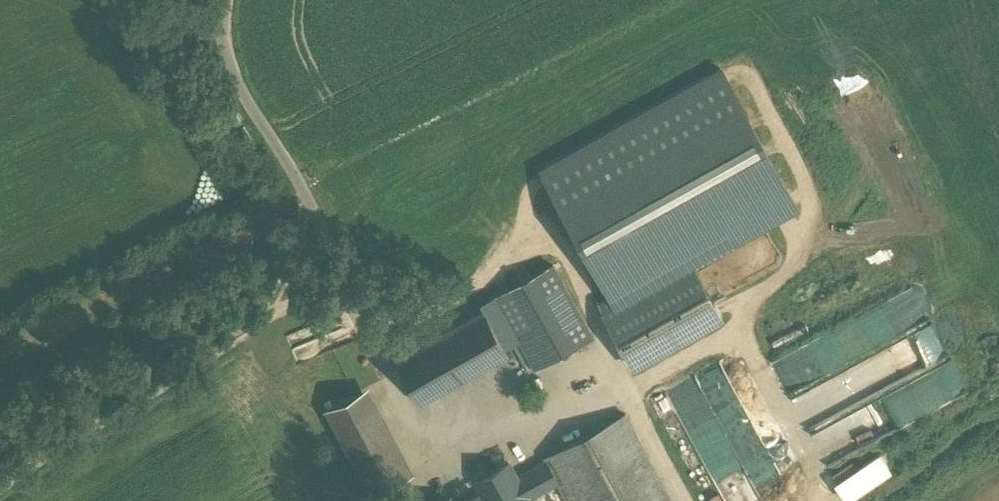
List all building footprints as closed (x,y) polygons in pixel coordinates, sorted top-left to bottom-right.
[(719,68),(540,168),(611,296),(687,254),(683,247),(787,189),(719,68)] [(787,189),(683,247),(687,254),(694,267),(798,209),(787,189)] [(611,296),(598,303),(632,366),(722,316),(694,267),(687,254),(611,296)] [(552,265),(499,294),(538,365),(591,336),(552,265)] [(484,309),(395,358),(417,398),(506,349),(484,309)] [(407,473),(356,390),(325,409),(376,492),(399,478),(407,473)] [(545,456),(547,460),(558,481),(569,500),(674,500),(625,412),(545,456)] [(839,478),(849,498),(898,474),(888,454),(839,478)] [(491,474),(494,479),(456,500),(528,500),(526,498),(558,481),(547,460),(514,478),(506,465),(491,474)]
